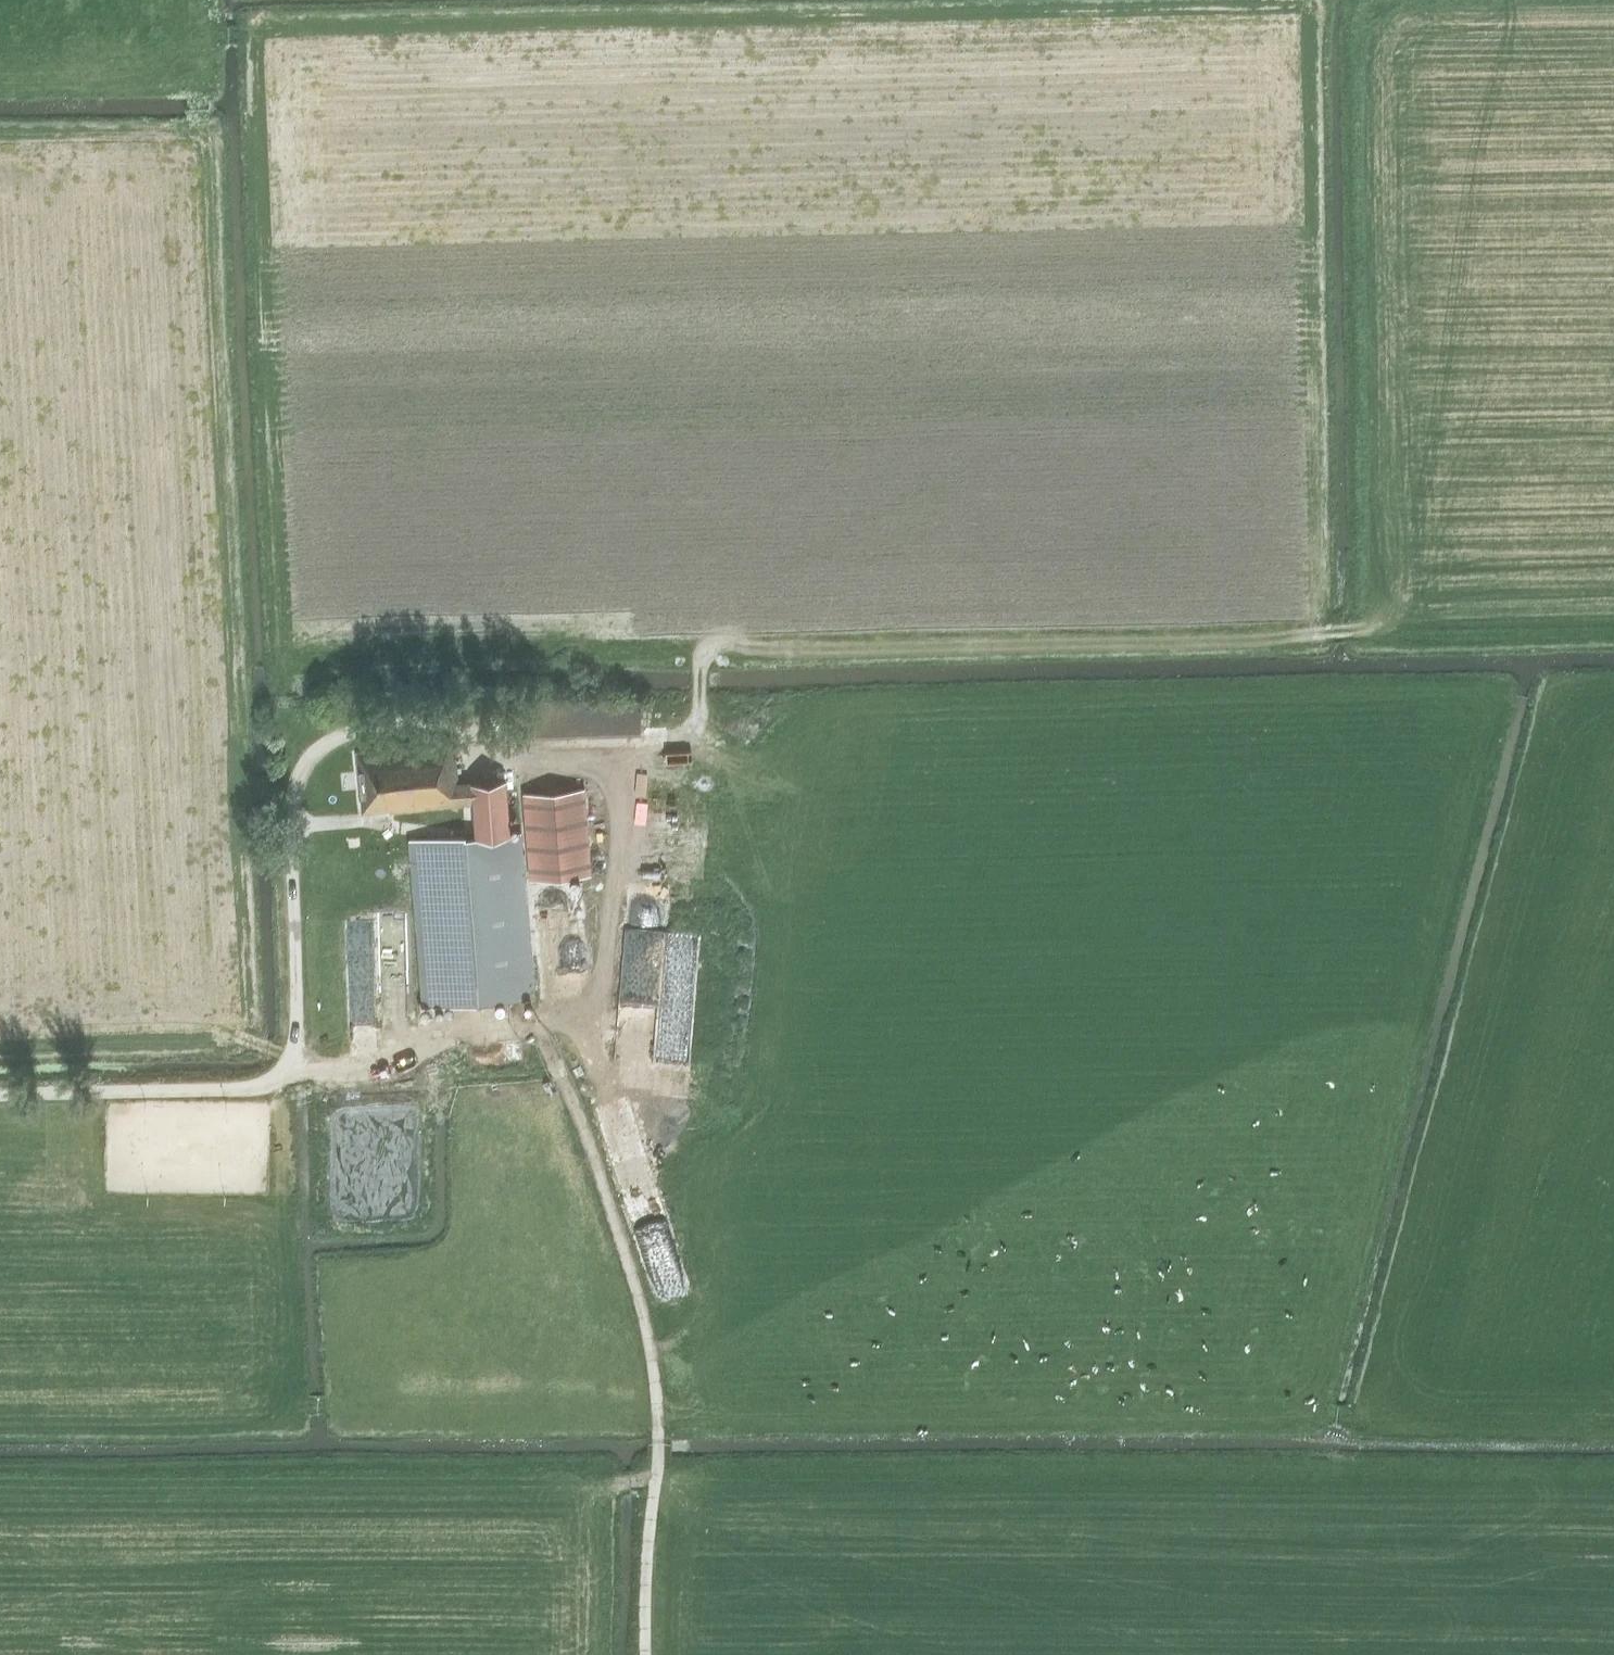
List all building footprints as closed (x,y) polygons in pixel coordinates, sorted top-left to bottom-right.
[(520,832),(510,833),(506,778),(458,781),(455,755),(453,755),(451,737),(382,744),(382,747),(356,750),(363,811),(389,808),(389,811),(474,802),(477,835),(466,836),(466,834),(411,839),(413,861),(411,861),(423,1006),(534,997),(522,853),(520,832)] [(710,777),(642,782),(650,894),(718,889),(710,777)] [(594,873),(588,786),(526,791),(532,878),(594,873)] [(664,933),(662,1030),(694,1030),(696,934),(664,933)]
